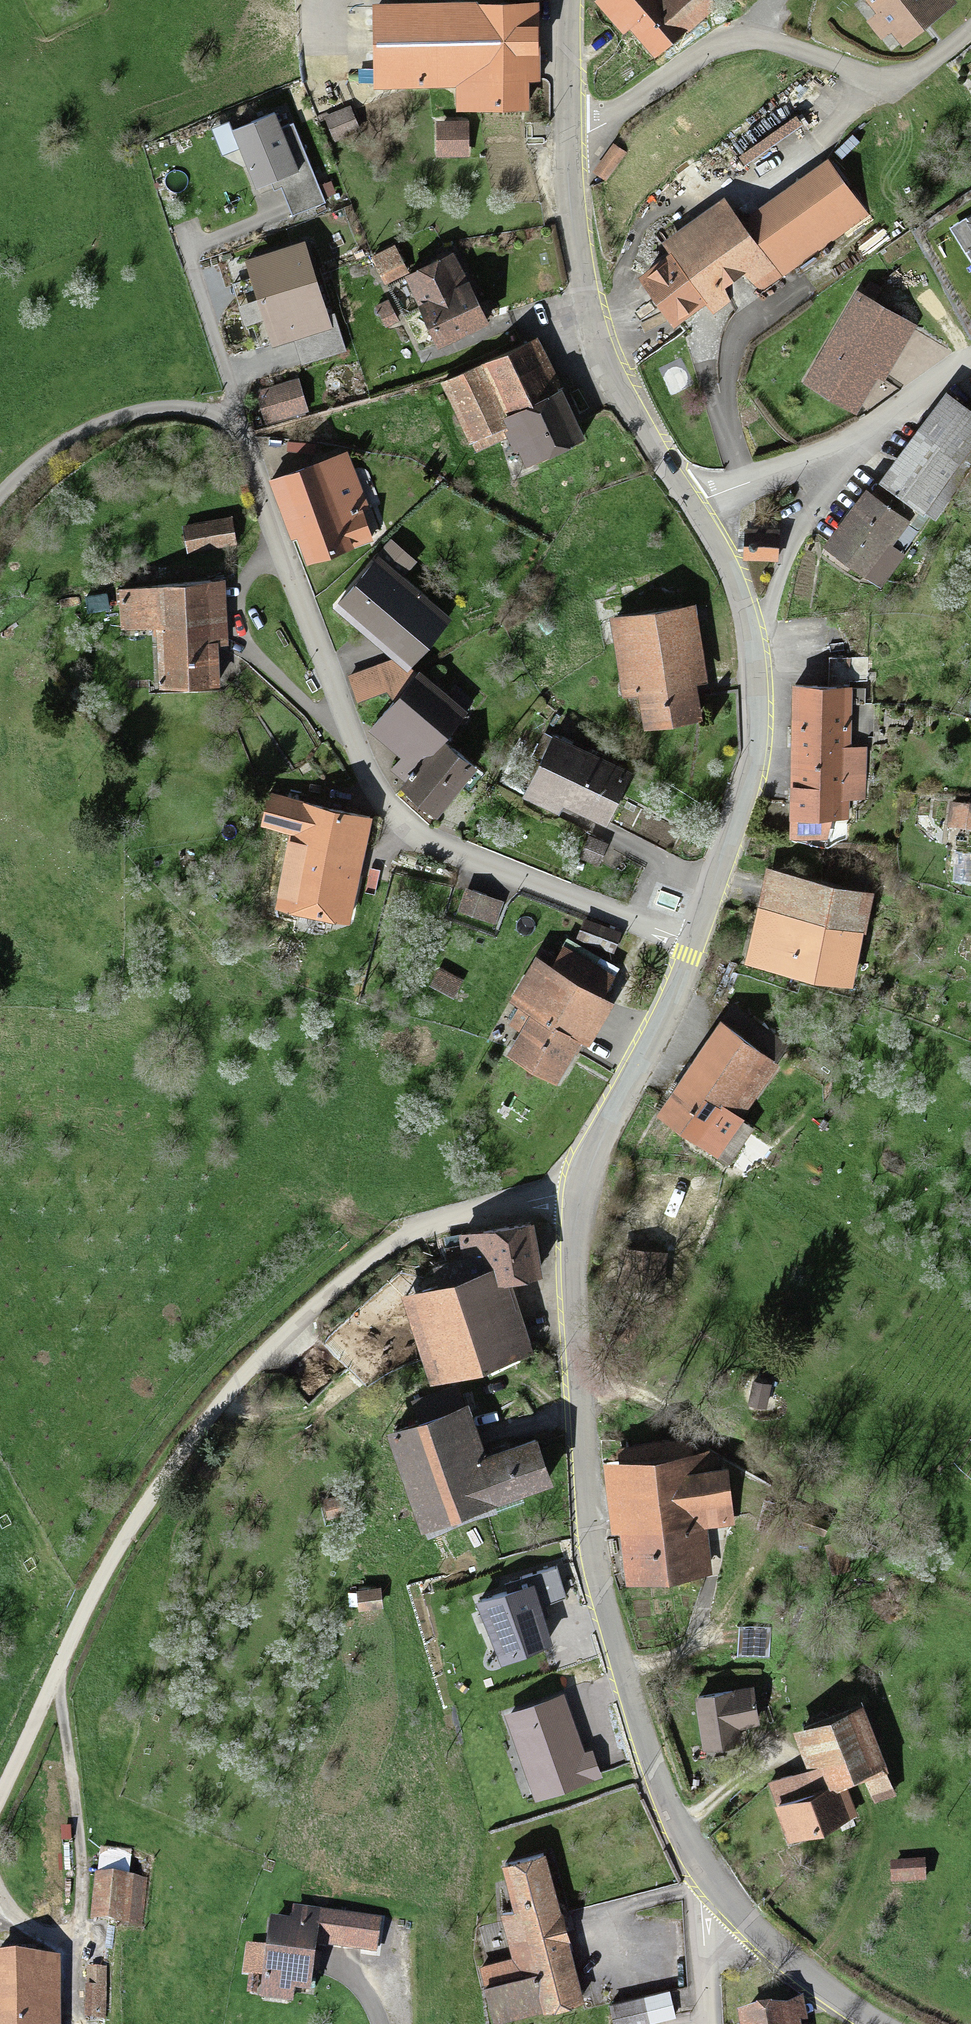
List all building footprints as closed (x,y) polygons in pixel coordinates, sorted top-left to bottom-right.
[(595,1),(653,68),(719,12),(708,0),(596,0),(595,1)] [(946,7),(941,0),(871,0),(900,40),(946,7)] [(537,4),(369,5),(370,88),(452,88),(452,113),(528,113),(528,82),(537,82),(537,4)] [(349,109),(326,118),(335,141),(358,132),(349,109)] [(232,131),(255,191),(278,182),(291,216),(324,204),(293,124),(281,129),(275,114),(232,131)] [(466,124),(438,124),(438,155),(467,154),(466,124)] [(738,221),(774,271),(858,212),(823,162),(738,221)] [(669,258),(639,279),(673,327),(704,304),(712,316),(774,271),(738,221),(722,199),(659,244),(669,258)] [(962,221),(970,238),(970,216),(962,221)] [(245,262),(274,349),(333,329),(305,243),(245,262)] [(449,252),(402,276),(438,348),(485,324),(449,252)] [(874,264),(803,384),(858,416),(886,369),(915,387),(943,341),(884,306),(900,279),(874,264)] [(536,340),(440,385),(467,444),(503,428),(522,469),(582,442),(536,340)] [(258,393),(266,422),(306,410),(297,381),(258,393)] [(879,484),(923,517),(970,452),(970,409),(947,392),(879,484)] [(348,456),(270,484),(290,540),(296,538),(306,566),(379,540),(348,456)] [(866,489),(823,547),(881,591),(907,557),(891,545),(909,521),(866,489)] [(224,523),(185,525),(187,552),(225,550),(224,523)] [(778,533),(745,533),(745,563),(778,564),(778,533)] [(378,559),(335,609),(404,669),(447,619),(378,559)] [(222,587),(118,589),(119,629),(156,628),(157,690),(224,689),(222,587)] [(696,607),(609,618),(619,696),(638,693),(643,728),(701,720),(696,685),(706,683),(696,607)] [(393,663),(350,677),(358,701),(401,687),(393,663)] [(419,672),(370,729),(417,769),(438,744),(466,712),(419,672)] [(853,688),(791,688),(790,822),(852,822),(853,688)] [(553,736),(526,793),(605,830),(632,773),(553,736)] [(433,823),(475,775),(438,744),(417,769),(397,792),(433,823)] [(373,818),(268,797),(262,829),(287,835),(272,910),(352,926),(373,818)] [(820,882),(868,893),(873,872),(825,861),(820,882)] [(820,882),(764,870),(742,969),(852,994),(874,894),(868,893),(820,882)] [(501,903),(466,887),(455,912),(490,927),(501,903)] [(618,937),(583,923),(577,939),(611,953),(618,937)] [(530,1014),(506,1057),(559,1087),(583,1044),(589,1048),(614,1004),(604,999),(620,971),(565,940),(551,966),(535,957),(509,1003),(530,1014)] [(439,969),(426,991),(449,1004),(461,982),(439,969)] [(730,1009),(654,1119),(727,1169),(755,1129),(740,1119),(789,1049),(730,1009)] [(462,1278),(399,1298),(427,1390),(529,1358),(506,1283),(542,1279),(536,1226),(457,1235),(462,1278)] [(670,1255),(621,1250),(617,1291),(666,1296),(670,1255)] [(466,1405),(388,1433),(424,1533),(551,1487),(534,1441),(485,1458),(466,1405)] [(716,1452),(604,1462),(611,1534),(620,1533),(624,1587),(712,1579),(707,1529),(733,1526),(728,1470),(718,1471),(716,1452)] [(538,1603),(564,1594),(553,1562),(504,1579),(506,1585),(479,1594),(502,1662),(553,1645),(538,1603)] [(382,1570),(355,1571),(356,1613),(383,1613),(382,1570)] [(504,1709),(533,1796),(592,1777),(563,1690),(504,1709)] [(748,1690),(694,1697),(702,1752),(739,1747),(736,1731),(753,1728),(748,1690)] [(864,1705),(793,1733),(806,1769),(767,1784),(790,1844),(858,1818),(847,1791),(891,1775),(864,1705)] [(513,1846),(516,1860),(501,1864),(513,1912),(500,1915),(510,1961),(477,1968),(490,2023),(509,2023),(581,2007),(541,1840),(513,1846)] [(925,1864),(890,1866),(891,1887),(926,1886),(925,1864)] [(148,1881),(90,1877),(88,1925),(146,1928),(148,1881)] [(266,1925),(262,2003),(296,2005),(296,1994),(316,1996),(321,1915),(291,1913),(290,1926),(266,1925)] [(0,1954),(0,2023),(60,2023),(60,1953),(0,1954)] [(108,1969),(87,1969),(86,2020),(107,2020),(108,1969)] [(666,1981),(668,1993),(612,2004),(615,2023),(665,2023),(692,2019),(684,1978),(666,1981)] [(737,2018),(737,2023),(803,2023),(802,2012),(737,2018)]
